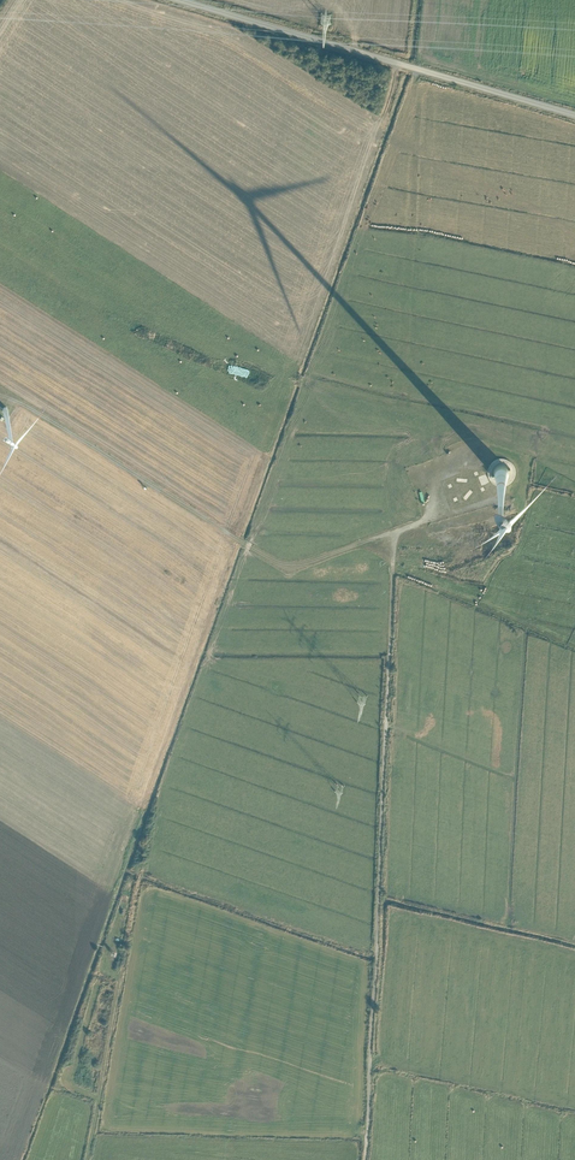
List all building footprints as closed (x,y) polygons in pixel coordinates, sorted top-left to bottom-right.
[(487,473),(479,476),(482,484),(490,481),(487,473)]
